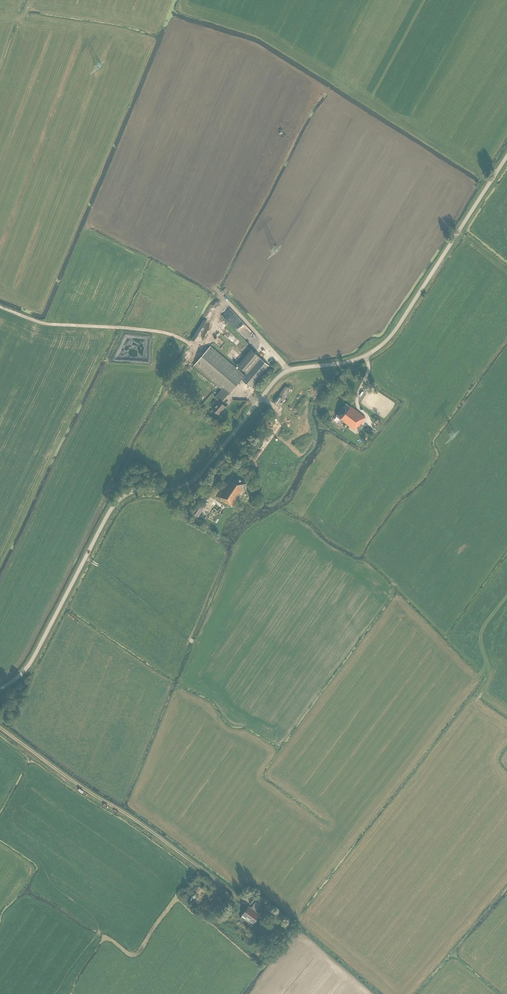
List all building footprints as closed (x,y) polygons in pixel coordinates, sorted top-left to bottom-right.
[(210,346),(194,366),(222,389),(219,393),(215,398),(219,402),(212,409),(218,414),(225,407),(221,403),(228,395),(237,385),(242,379),(244,377),(245,376),(244,375),(210,346)] [(251,350),(238,365),(246,372),(244,375),(245,376),(247,373),(260,358),(251,350)] [(244,377),(242,379),(243,380),(242,380),(250,387),(269,366),(261,359),(244,378),(244,377)] [(282,403),(289,392),(288,391),(289,388),(285,385),(274,402),(278,405),(280,402),(282,403)] [(350,407),(345,404),(336,416),(354,430),(357,426),(358,427),(365,417),(350,406),(350,407)] [(232,505),(237,498),(244,489),(243,488),(246,484),(232,474),(216,497),(228,504),(228,503),(232,505)] [(215,496),(220,489),(215,485),(210,492),(215,496)] [(256,911),(261,904),(256,900),(251,907),(249,905),(242,915),(246,918),(244,921),(247,923),(249,921),(253,924),(260,914),(256,911)] [(217,915),(222,909),(219,906),(214,912),(217,915)]
